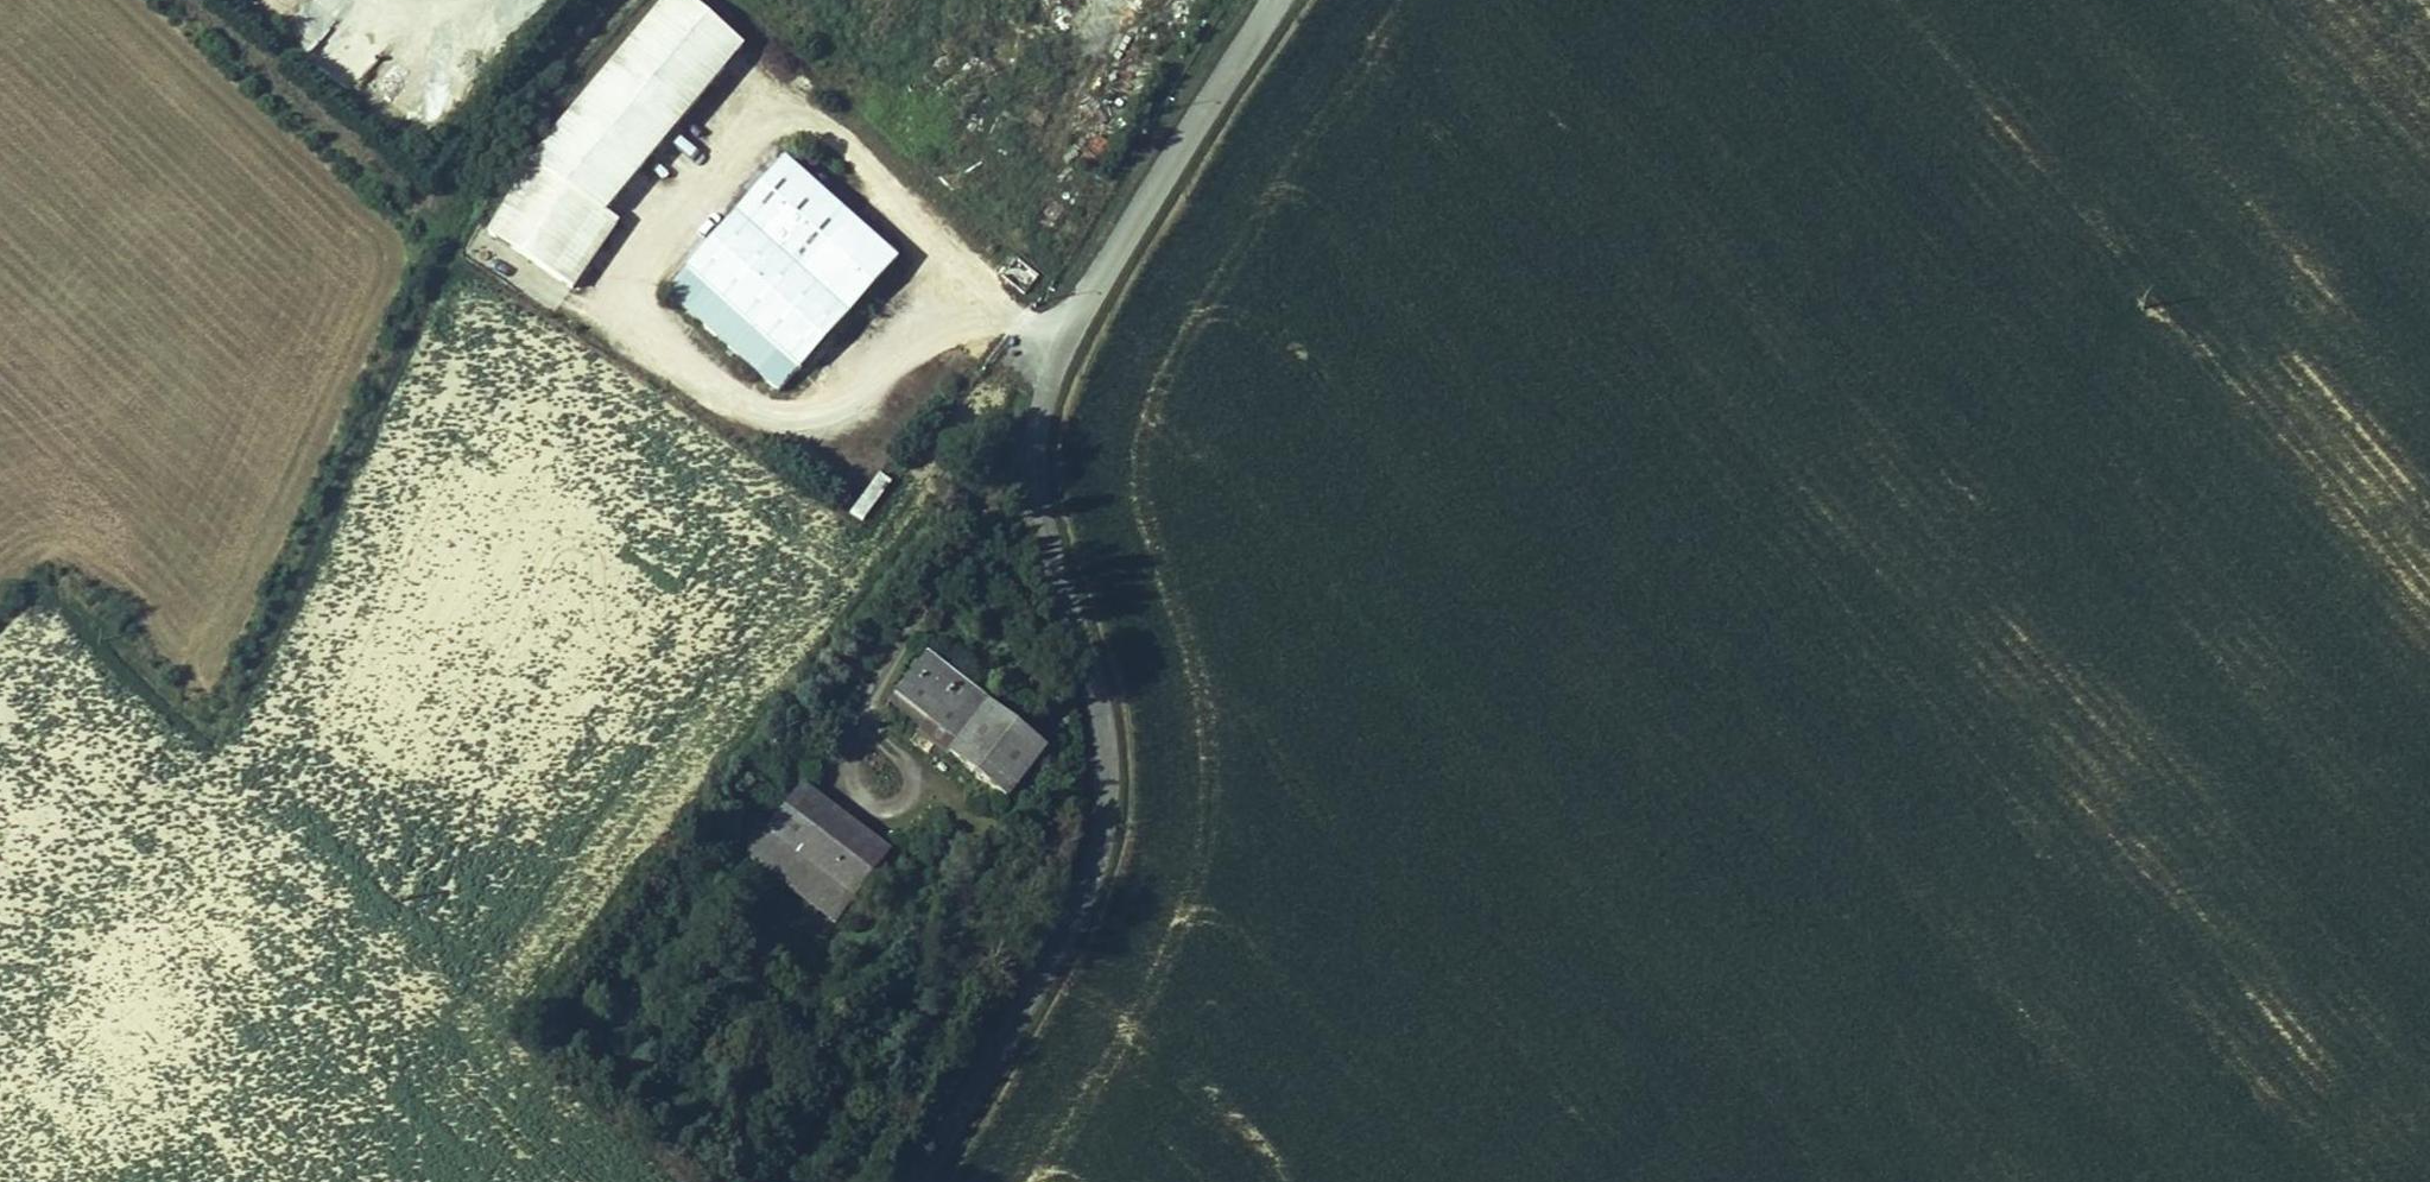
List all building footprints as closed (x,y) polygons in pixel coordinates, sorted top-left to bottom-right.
[(691,0),(656,0),(517,147),(554,177),(596,207),(741,41),(691,0)] [(554,177),(517,147),(469,214),(508,241),(554,177)] [(719,229),(720,230),(663,295),(779,397),(900,259),(783,156),(719,229)] [(550,272),(596,207),(554,177),(508,241),(550,272)] [(866,524),(888,479),(873,472),(851,516),(866,524)] [(1060,740),(933,654),(901,701),(938,726),(930,737),(1020,798),(1060,740)] [(872,898),(902,852),(804,789),(756,863),(793,887),(811,858),(872,898)] [(853,927),(872,898),(811,858),(793,887),(853,927)]
